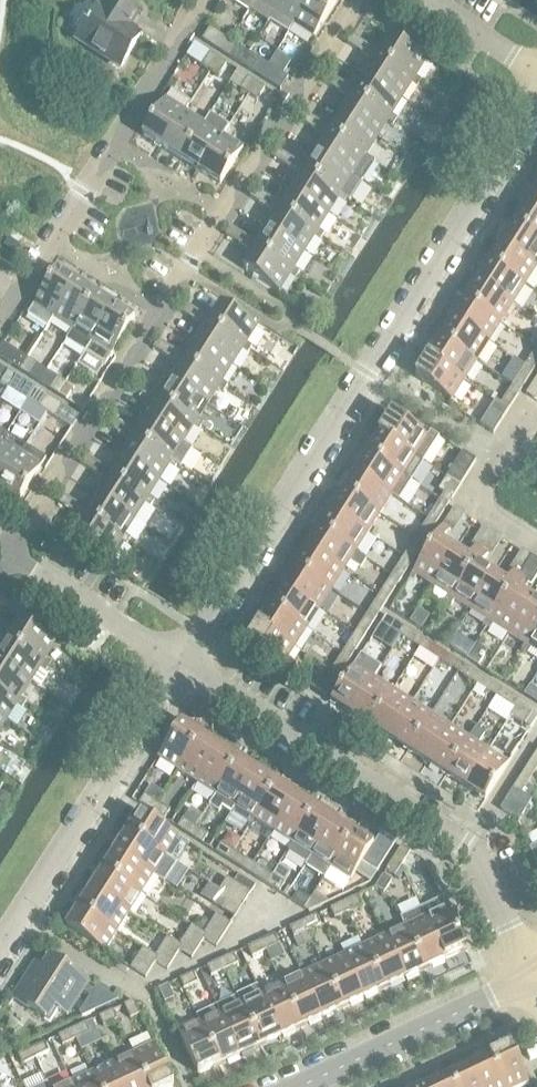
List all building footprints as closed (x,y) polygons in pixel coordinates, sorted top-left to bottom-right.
[(76,38),(121,67),(140,37),(127,28),(136,13),(115,0),(107,0),(100,11),(95,8),(76,38)] [(248,11),(255,0),(231,0),(248,11)] [(248,11),(267,23),(268,20),(269,20),(282,0),(255,0),(248,11)] [(269,20),(288,32),(293,24),(308,0),(282,0),(269,20)] [(335,0),(308,0),(293,24),(313,37),(336,1),(335,0)] [(202,40),(221,52),(229,40),(209,28),(202,40)] [(347,43),(361,52),(366,44),(352,35),(347,43)] [(380,53),(366,44),(361,52),(375,61),(377,57),(419,84),(421,80),(416,77),(426,60),(390,37),(380,53)] [(248,52),(229,40),(221,52),(241,65),(248,52)] [(259,77),(267,64),(248,52),(241,65),(259,77)] [(202,65),(210,71),(218,58),(210,53),(202,65)] [(375,61),(365,76),(401,99),(411,84),(417,87),(419,84),(377,57),(375,61)] [(218,58),(210,71),(218,76),(226,63),(218,58)] [(267,64),(259,77),(280,90),(288,77),(267,64)] [(322,82),(336,91),(341,82),(327,73),(322,82)] [(355,91),(341,82),(336,91),(350,99),(353,95),(395,122),(397,118),(391,115),(401,99),(365,76),(355,91)] [(240,90),(248,95),(256,82),(248,77),(240,90)] [(256,82),(248,95),(257,100),(264,88),(256,82)] [(350,99),(341,114),(377,137),(387,122),(392,125),(395,122),(353,95),(350,99)] [(141,134),(161,147),(185,111),(164,98),(141,134)] [(204,123),(185,111),(161,147),(181,159),(204,123)] [(298,120),(312,129),(317,121),(303,112),(298,120)] [(209,114),(204,123),(181,159),(200,171),(223,135),(228,126),(209,114)] [(312,129),(326,138),(329,133),(370,160),(373,157),(367,153),(377,137),(341,114),(331,129),(317,121),(312,129)] [(316,153),(353,176),(363,160),(368,164),(370,160),(329,133),(326,138),(316,153)] [(223,135),(200,171),(220,184),(243,148),(223,135)] [(273,159),(287,167),(293,159),(278,150),(273,159)] [(293,159),(287,167),(301,176),(304,172),(346,199),(348,195),(342,192),(353,176),(316,153),(306,168),(293,159)] [(304,172),(301,176),(292,191),(328,214),(338,199),(344,202),(346,199),(304,172)] [(536,212),(536,186),(536,185),(536,186),(525,205),(536,212)] [(263,206),(268,197),(254,189),(249,197),(263,206)] [(280,210),(322,237),(324,233),(318,230),(328,214),(292,191),(282,206),(268,197),(263,206),(277,215),(280,210)] [(513,223),(536,239),(536,212),(525,205),(513,223)] [(319,240),(322,237),(280,210),(277,215),(268,229),(304,252),(314,237),(319,240)] [(513,223),(512,223),(511,224),(512,224),(501,243),(536,266),(536,265),(536,239),(513,223)] [(239,244),(244,236),(230,227),(225,235),(239,244)] [(255,248),(297,275),(300,272),(294,268),(304,252),(268,229),(258,244),(244,236),(239,244),(253,253),(255,248)] [(501,243),(489,261),(525,285),(536,266),(501,243)] [(295,279),(297,275),(255,248),(253,253),(243,269),(279,292),(290,275),(295,279)] [(488,263),(476,281),(512,304),(525,285),(489,261),(488,261),(487,262),(488,263)] [(56,269),(33,305),(27,315),(47,328),(53,318),(76,282),(56,269)] [(500,323),(512,304),(476,281),(465,300),(464,299),(463,300),(464,301),(500,323)] [(53,318),(72,330),(95,294),(76,282),(53,318)] [(114,306),(95,294),(72,330),(65,341),(84,353),(114,306)] [(464,301),(452,319),(488,342),(500,323),(464,301)] [(177,310),(191,319),(196,311),(182,302),(177,310)] [(210,320),(196,311),(191,319),(205,328),(208,324),(250,350),(252,347),(246,343),(257,327),(220,304),(210,320)] [(134,319),(114,306),(84,353),(104,366),(111,355),(134,319)] [(476,361),(488,342),(452,319),(440,338),(440,337),(439,338),(440,339),(476,361)] [(196,343),(232,366),(242,350),(247,354),(250,350),(208,324),(205,328),(196,343)] [(440,339),(428,357),(464,380),(476,361),(440,339)] [(153,348),(167,357),(172,349),(158,340),(153,348)] [(167,357),(181,366),(183,362),(225,388),(228,385),(222,382),(232,366),(196,343),(186,358),(172,349),(167,357)] [(524,366),(532,371),(536,364),(536,355),(533,352),(524,366)] [(20,370),(27,358),(19,353),(11,365),(20,370)] [(451,400),(464,380),(428,357),(416,376),(415,375),(414,377),(451,400)] [(47,370),(27,358),(20,370),(39,383),(47,370)] [(525,383),(532,371),(524,366),(511,358),(503,370),(525,383)] [(223,392),(225,388),(183,362),(181,366),(171,381),(208,404),(217,389),(223,392)] [(0,366),(0,376),(3,378),(0,383),(8,388),(16,376),(0,366)] [(39,383),(50,389),(58,395),(66,382),(47,370),(39,383)] [(8,388),(27,401),(35,388),(16,376),(8,388)] [(129,386),(143,395),(148,387),(134,378),(129,386)] [(198,420),(208,404),(171,381),(162,396),(148,387),(143,395),(157,404),(159,400),(201,427),(203,423),(198,420)] [(74,388),(66,382),(58,395),(66,400),(74,388)] [(27,401),(46,413),(54,400),(35,388),(27,401)] [(509,391),(500,404),(509,409),(517,396),(509,391)] [(62,406),(54,400),(46,413),(55,418),(62,406)] [(157,404),(147,419),(183,442),(193,427),(199,430),(201,427),(159,400),(157,404)] [(502,418),(509,409),(500,404),(495,400),(489,410),(502,418)] [(489,410),(479,425),(493,434),(502,419),(489,410)] [(391,415),(379,434),(423,461),(439,437),(430,431),(427,436),(391,413),(390,415),(391,415)] [(104,425),(118,434),(123,426),(109,417),(104,425)] [(173,458),(183,442),(147,419),(137,435),(123,426),(118,434),(132,443),(134,439),(176,465),(179,462),(173,458)] [(6,433),(0,443),(0,485),(25,445),(6,433)] [(411,480),(423,461),(379,434),(368,452),(367,452),(366,453),(367,453),(411,480)] [(174,469),(176,465),(134,439),(132,443),(123,458),(159,481),(169,465),(174,469)] [(25,445),(0,485),(0,491),(18,502),(46,458),(25,445)] [(462,452),(446,476),(460,485),(476,460),(462,452)] [(398,499),(411,480),(367,453),(355,472),(391,495),(398,499)] [(80,463),(94,472),(99,464),(85,455),(80,463)] [(113,473),(99,464),(94,472),(108,481),(110,477),(152,504),(154,500),(149,497),(159,481),(123,458),(113,473)] [(379,514),(391,495),(355,472),(343,490),(342,491),(343,492),(379,514)] [(460,485),(446,476),(438,489),(452,498),(460,485)] [(108,481),(98,496),(134,519),(144,504),(150,507),(152,504),(110,477),(108,481)] [(379,514),(343,492),(331,510),(367,533),(379,514)] [(55,502),(69,510),(75,502),(61,493),(55,502)] [(69,510),(83,519),(86,515),(128,542),(130,538),(125,535),(134,519),(98,496),(89,511),(75,502),(69,510)] [(436,505),(428,518),(436,523),(444,510),(436,505)] [(355,552),(367,533),(331,510),(319,528),(318,528),(318,529),(355,552)] [(110,558),(113,560),(123,544),(126,545),(128,542),(86,515),(83,519),(73,535),(110,558)] [(419,531),(428,536),(436,523),(428,518),(419,531)] [(416,575),(432,585),(455,549),(442,541),(450,528),(444,523),(409,578),(413,581),(416,575)] [(355,552),(318,529),(318,530),(307,548),(343,571),(349,561),(360,568),(366,559),(355,552)] [(412,543),(403,556),(412,561),(420,549),(412,543)] [(445,601),(448,603),(482,548),(476,544),(468,557),(455,549),(432,585),(448,595),(445,601)] [(330,590),(343,571),(307,548),(295,567),(294,566),(294,567),(330,590)] [(489,552),(482,548),(448,603),(451,605),(454,599),(470,609),(493,573),(480,565),(489,552)] [(403,574),(412,561),(403,556),(395,569),(403,574)] [(508,634),(531,598),(521,591),(525,585),(527,587),(532,579),(536,571),(536,561),(530,557),(521,572),(486,627),(489,629),(492,624),(508,634)] [(294,568),(282,586),(318,609),(330,590),(294,567),(293,567),(294,568)] [(483,625),(486,627),(521,572),(514,568),(506,582),(493,573),(470,609),(486,620),(483,625)] [(387,581),(379,594),(387,600),(396,587),(387,581)] [(306,628),(318,609),(282,586),(271,605),(270,604),(269,605),(306,628)] [(379,612),(387,600),(379,594),(371,607),(379,612)] [(524,651),(536,631),(536,601),(531,598),(508,634),(524,644),(521,650),(524,651)] [(294,648),(306,628),(269,605),(269,606),(270,606),(258,625),(294,648)] [(387,627),(400,636),(406,627),(393,619),(387,627)] [(363,638),(371,625),(363,620),(355,633),(363,638)] [(0,631),(0,642),(4,645),(6,640),(48,667),(50,664),(45,660),(55,644),(19,621),(9,637),(0,631)] [(281,667),(294,648),(258,625),(246,643),(245,644),(281,667)] [(413,644),(418,636),(406,627),(400,636),(413,644)] [(536,652),(536,631),(524,651),(527,653),(530,648),(536,652)] [(363,638),(355,633),(347,645),(355,651),(363,638)] [(48,667),(6,640),(4,645),(0,651),(0,663),(31,683),(40,667),(46,671),(48,667)] [(426,652),(438,660),(444,652),(431,643),(426,652)] [(473,646),(466,658),(477,665),(484,653),(473,646)] [(451,668),(457,660),(444,652),(438,660),(451,668)] [(339,658),(331,671),(339,676),(347,663),(339,658)] [(31,683),(0,663),(0,690),(24,705),(26,702),(21,698),(31,683)] [(332,702),(351,714),(374,678),(354,665),(330,702),(332,703),(332,702)] [(464,676),(476,684),(482,676),(469,668),(464,676)] [(331,689),(339,676),(331,671),(322,684),(331,689)] [(489,692),(495,684),(482,676),(476,684),(489,692)] [(393,690),(374,678),(351,714),(369,726),(369,727),(393,690)] [(24,705),(0,690),(0,717),(6,721),(16,705),(22,709),(24,705)] [(412,702),(393,690),(369,727),(370,727),(371,726),(389,738),(412,702)] [(502,700),(514,708),(520,700),(507,692),(502,700)] [(536,717),(536,711),(520,700),(514,708),(510,715),(530,728),(536,717)] [(407,750),(407,751),(408,751),(431,714),(412,702),(389,738),(407,750)] [(450,726),(431,714),(408,751),(409,751),(427,762),(450,726)] [(158,758),(177,770),(200,734),(181,721),(158,758)] [(469,738),(450,726),(427,762),(446,774),(445,775),(446,775),(469,738)] [(476,727),(469,738),(446,775),(446,776),(447,775),(465,787),(488,751),(478,744),(486,733),(476,727)] [(177,770),(196,782),(219,746),(200,734),(177,770)] [(238,758),(219,746),(196,782),(215,794),(238,758)] [(508,763),(488,751),(465,787),(483,798),(483,799),(484,800),(508,763)] [(222,806),(231,812),(258,770),(238,758),(215,794),(208,806),(218,812),(222,806)] [(250,825),(254,819),(277,783),(258,770),(231,812),(250,825)] [(521,775),(513,788),(531,800),(532,799),(531,799),(535,792),(534,787),(527,784),(529,780),(521,775)] [(254,819),(273,831),(296,795),(277,783),(254,819)] [(519,820),(531,800),(513,788),(500,809),(510,815),(511,815),(519,820)] [(139,803),(152,811),(157,802),(145,794),(139,803)] [(273,831),(292,843),(315,807),(296,795),(273,831)] [(170,810),(157,802),(152,811),(164,819),(170,810)] [(292,843),(311,855),(334,819),(315,807),(292,843)] [(127,831),(165,856),(178,836),(139,811),(127,831)] [(190,836),(195,827),(183,819),(177,828),(190,836)] [(311,855),(330,868),(353,831),(334,819),(311,855)] [(195,827),(190,836),(202,844),(208,835),(195,827)] [(165,856),(127,831),(114,850),(153,875),(164,881),(176,863),(165,856)] [(376,872),(395,842),(380,832),(373,844),(353,831),(330,868),(350,880),(361,863),(376,872)] [(225,839),(222,843),(221,843),(215,852),(228,860),(234,851),(233,850),(235,846),(225,839)] [(401,846),(393,858),(402,864),(410,851),(401,846)] [(153,875),(114,850),(102,869),(141,894),(153,875)] [(246,859),(234,851),(228,860),(240,868),(246,859)] [(393,858),(385,871),(394,877),(402,864),(393,858)] [(266,884),(272,875),(259,867),(254,876),(266,884)] [(141,894),(102,869),(90,888),(129,913),(141,894)] [(243,905),(255,885),(238,874),(234,882),(227,877),(219,890),(243,905)] [(284,883),(272,875),(266,884),(279,892),(284,883)] [(383,875),(375,888),(383,893),(392,881),(383,875)] [(129,913),(90,888),(78,907),(117,932),(129,913)] [(211,902),(235,918),(243,905),(219,890),(211,902)] [(297,892),(292,901),(304,909),(310,900),(297,892)] [(357,896),(343,902),(348,912),(361,906),(357,896)] [(442,898),(421,908),(444,959),(466,949),(442,898)] [(348,912),(343,902),(330,908),(334,918),(348,912)] [(66,927),(104,952),(117,932),(78,907),(66,927)] [(444,959),(421,908),(400,918),(405,927),(424,969),(444,959)] [(204,933),(206,935),(204,939),(216,947),(231,924),(216,914),(204,933)] [(316,915),(302,921),(307,931),(320,925),(316,915)] [(302,921),(289,928),(293,937),(307,931),(302,921)] [(191,958),(204,939),(206,935),(204,933),(191,926),(180,945),(182,946),(179,950),(191,958)] [(405,927),(384,937),(403,978),(424,969),(405,927)] [(274,934),(261,941),(265,950),(279,944),(274,934)] [(158,958),(155,962),(167,970),(179,950),(182,946),(180,945),(167,937),(155,956),(158,958)] [(384,937),(364,946),(383,988),(403,978),(384,937)] [(261,941),(247,947),(252,957),(265,950),(261,941)] [(362,997),(383,988),(364,946),(343,956),(362,997)] [(145,978),(155,962),(158,958),(155,956),(143,948),(130,968),(145,978)] [(233,954),(220,960),(224,970),(238,963),(233,954)] [(343,956),(323,966),(342,1007),(362,997),(343,956)] [(35,962),(13,998),(45,1019),(53,1006),(67,1015),(87,980),(72,971),(74,967),(64,960),(62,964),(50,957),(43,967),(35,962)] [(220,960),(206,966),(211,976),(224,970),(220,960)] [(342,1007),(323,966),(302,975),(321,1017),(342,1007)] [(193,973),(179,979),(183,989),(197,982),(193,973)] [(302,975),(281,985),(301,1026),(321,1017),(302,975)] [(174,998),(168,984),(158,989),(164,1003),(174,998)] [(237,995),(240,1004),(260,1045),(280,1036),(261,995),(257,985),(237,995)] [(301,1026),(281,985),(261,995),(280,1036),(301,1026)] [(79,1013),(82,1017),(118,1000),(96,986),(79,1013)] [(140,1014),(133,1000),(124,1005),(130,1018),(140,1014)] [(220,1014),(239,1055),(260,1045),(240,1004),(220,1014)] [(196,1015),(199,1023),(219,1065),(239,1055),(220,1014),(216,1006),(196,1015)] [(117,1020),(112,1010),(99,1017),(103,1026),(117,1020)] [(85,1023),(71,1029),(76,1039),(89,1033),(85,1023)] [(219,1065),(199,1023),(178,1033),(198,1074),(219,1065)] [(71,1029),(58,1035),(62,1045),(76,1039),(71,1029)] [(44,1042),(31,1048),(35,1058),(48,1052),(44,1042)] [(154,1044),(133,1054),(148,1086),(171,1086),(173,1086),(154,1044)] [(504,1086),(517,1086),(528,1082),(510,1046),(489,1055),(504,1086)] [(31,1048),(17,1055),(22,1064),(35,1058),(31,1048)] [(112,1064),(123,1086),(148,1086),(133,1054),(112,1064)] [(469,1065),(479,1086),(504,1086),(489,1055),(469,1065)] [(92,1073),(98,1086),(123,1086),(112,1064),(92,1073)] [(469,1065),(448,1075),(454,1086),(479,1086),(469,1065)] [(92,1073),(71,1083),(73,1086),(98,1086),(92,1073)] [(428,1084),(429,1086),(454,1086),(448,1075),(428,1084)]
